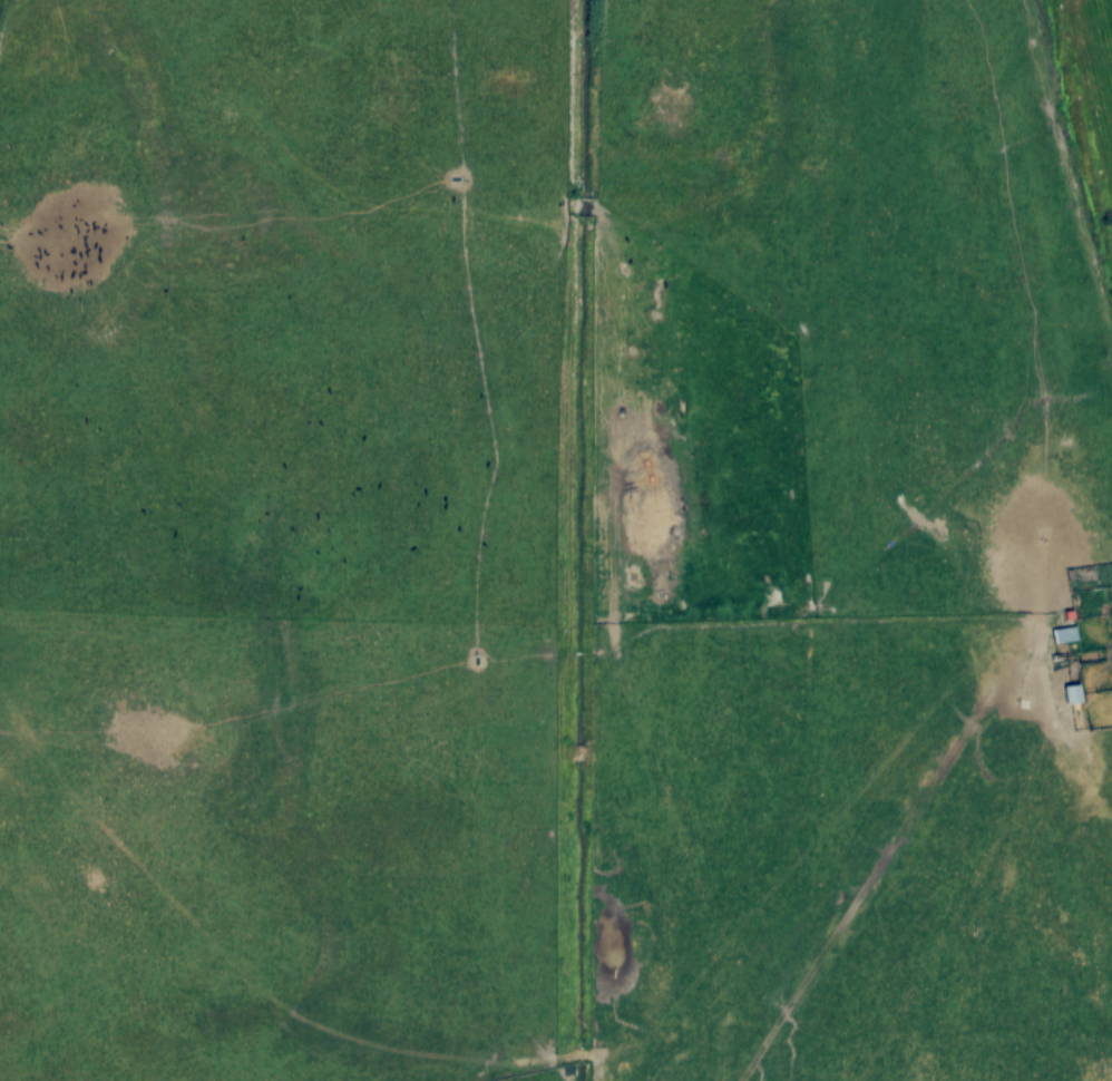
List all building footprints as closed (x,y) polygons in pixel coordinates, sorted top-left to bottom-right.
[(1056,644),(1078,640),(1076,626),(1054,630),(1056,644)] [(1064,687),(1066,704),(1083,702),(1081,685),(1064,687)]
